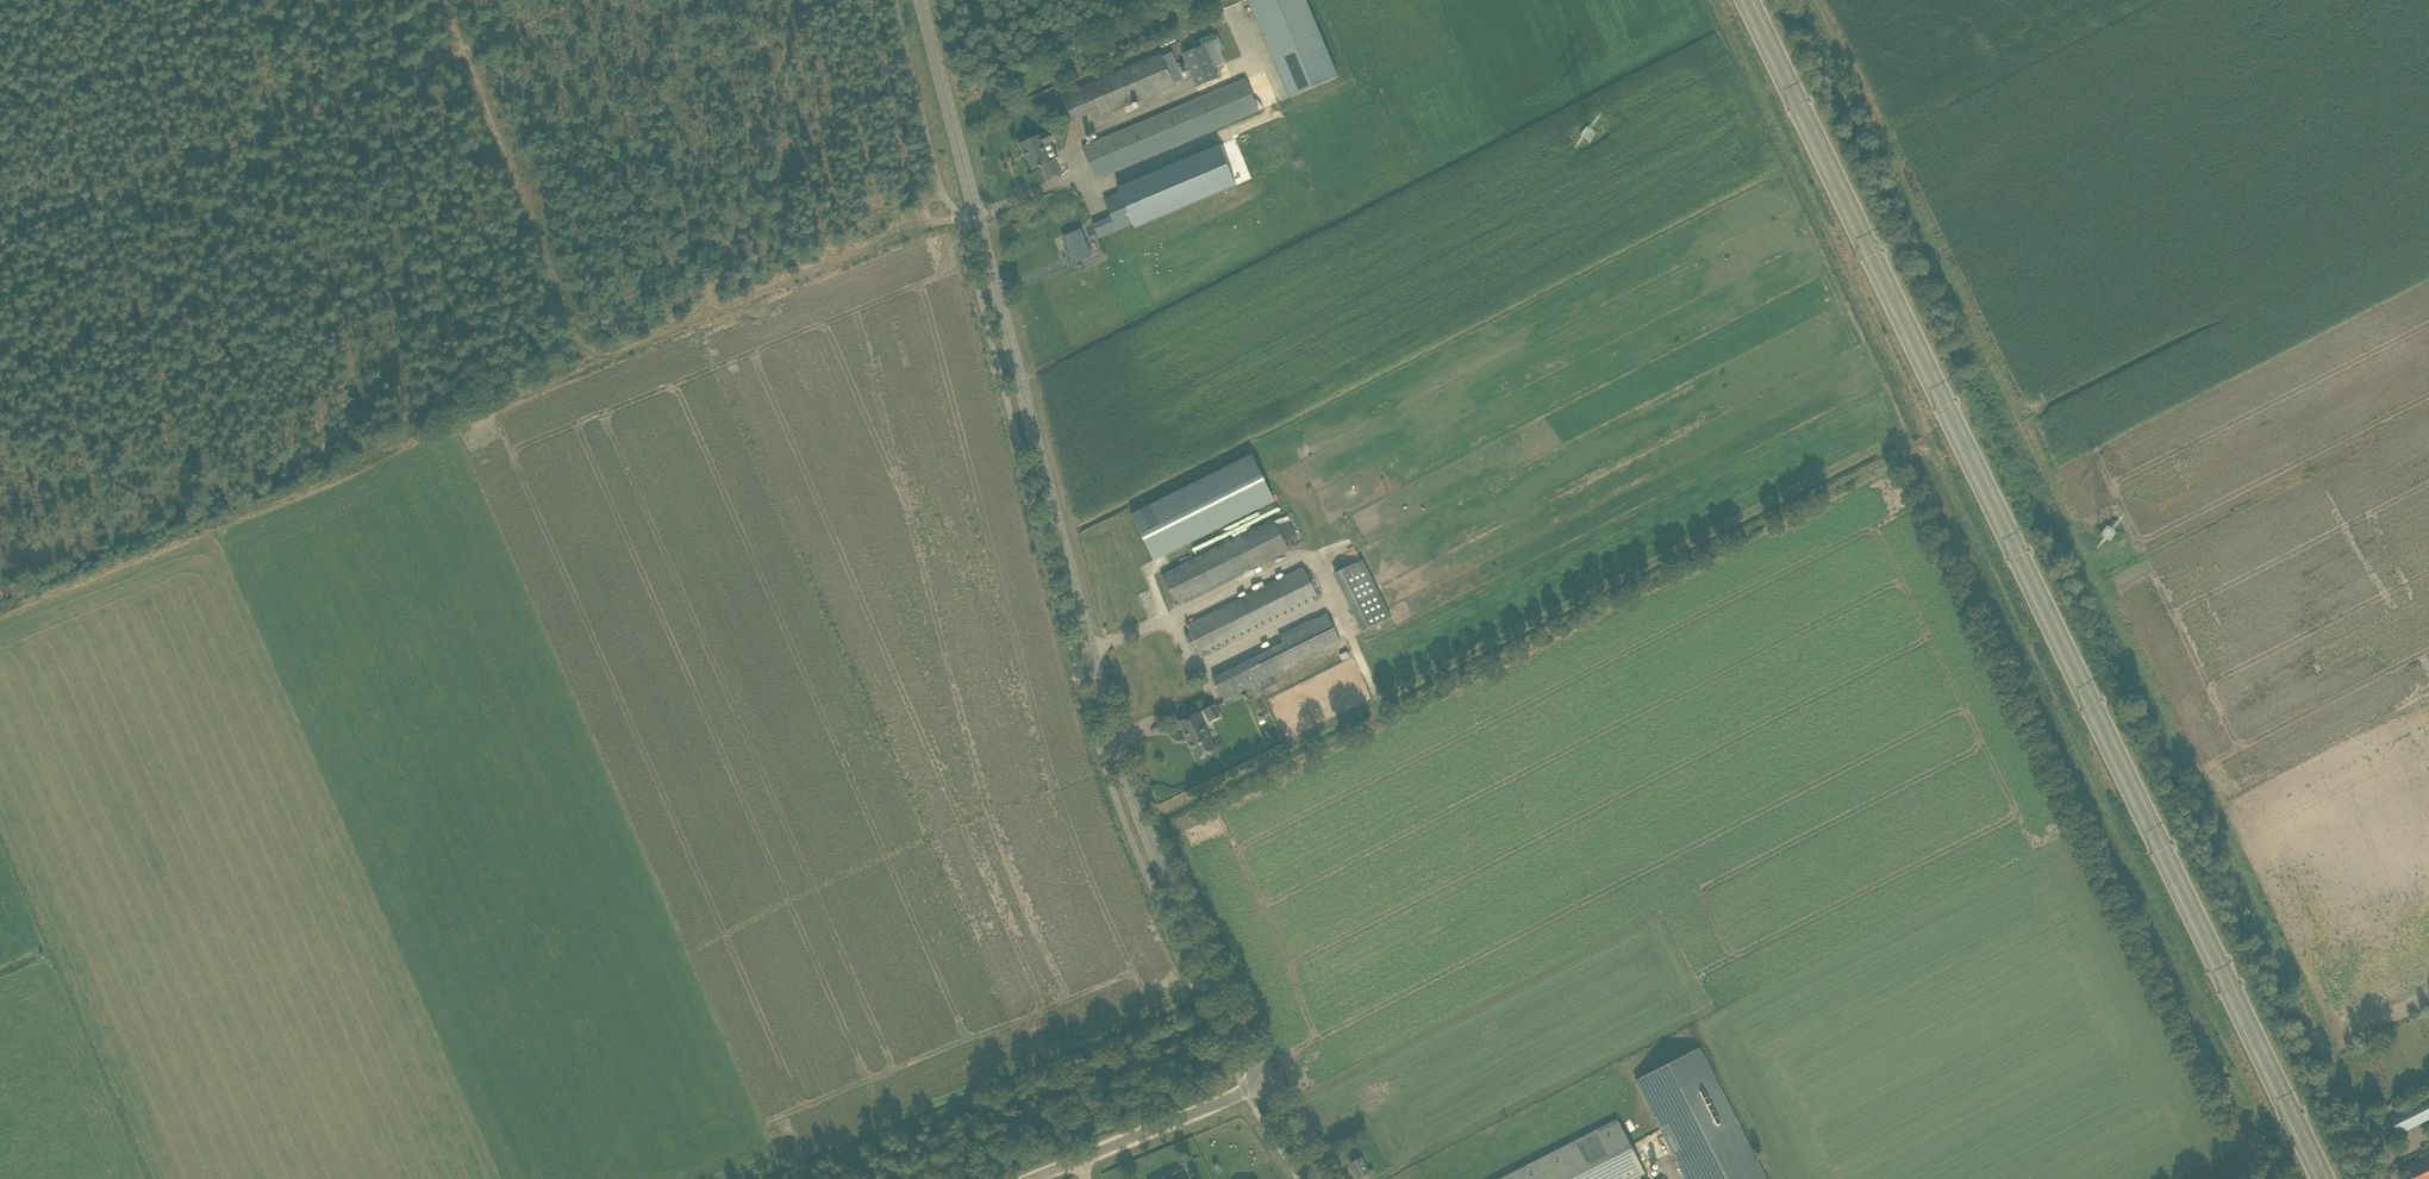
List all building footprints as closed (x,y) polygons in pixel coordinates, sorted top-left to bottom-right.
[(1338,77),(1306,0),(1249,0),(1289,97),(1338,77)] [(1183,54),(1197,88),(1219,79),(1205,45),(1183,54)] [(1061,96),(1072,120),(1098,109),(1101,116),(1174,86),(1173,84),(1183,80),(1171,53),(1162,57),(1161,55),(1061,96)] [(1083,147),(1096,179),(1258,112),(1245,80),(1094,143),(1083,147)] [(1589,140),(1595,133),(1587,127),(1581,135),(1589,140)] [(1052,141),(1053,140),(1050,132),(1020,144),(1026,160),(1028,159),(1033,169),(1042,166),(1048,182),(1062,176),(1054,159),(1058,157),(1052,141)] [(1119,192),(1104,199),(1112,216),(1118,230),(1133,224),(1135,228),(1236,185),(1235,181),(1220,145),(1118,188),(1119,192)] [(1080,229),(1063,237),(1066,245),(1065,246),(1069,256),(1071,256),(1074,263),(1092,256),(1080,229)] [(1237,466),(1116,525),(1139,572),(1260,513),(1237,466)] [(1162,575),(1177,607),(1290,550),(1286,543),(1298,537),(1289,519),(1277,525),(1274,519),(1243,534),(1162,575)] [(2108,525),(2102,534),(2112,541),(2118,532),(2108,525)] [(1363,559),(1334,574),(1362,632),(1392,617),(1363,559)] [(1195,653),(1199,651),(1202,657),(1317,600),(1302,569),(1187,626),(1189,631),(1185,633),(1195,653)] [(1271,676),(1339,643),(1325,615),(1279,638),(1282,644),(1213,679),(1223,700),(1245,689),(1249,698),(1276,685),(1271,676)] [(1221,716),(1216,703),(1204,709),(1209,721),(1221,716)] [(1216,750),(1198,713),(1179,722),(1197,759),(1216,750)] [(1636,1080),(1687,1178),(1767,1178),(1700,1047),(1636,1080)] [(2408,1128),(2428,1118),(2428,1109),(2424,1097),(2398,1109),(2387,1114),(2397,1134),(2408,1128)] [(1647,1177),(1618,1119),(1500,1178),(1643,1178),(1647,1177)] [(1644,1136),(1649,1157),(1664,1153),(1659,1132),(1644,1136)] [(2407,1167),(2413,1178),(2428,1178),(2428,1151),(2424,1154),(2426,1158),(2407,1167)] [(1353,1162),(1360,1177),(1370,1172),(1362,1157),(1353,1162)]
